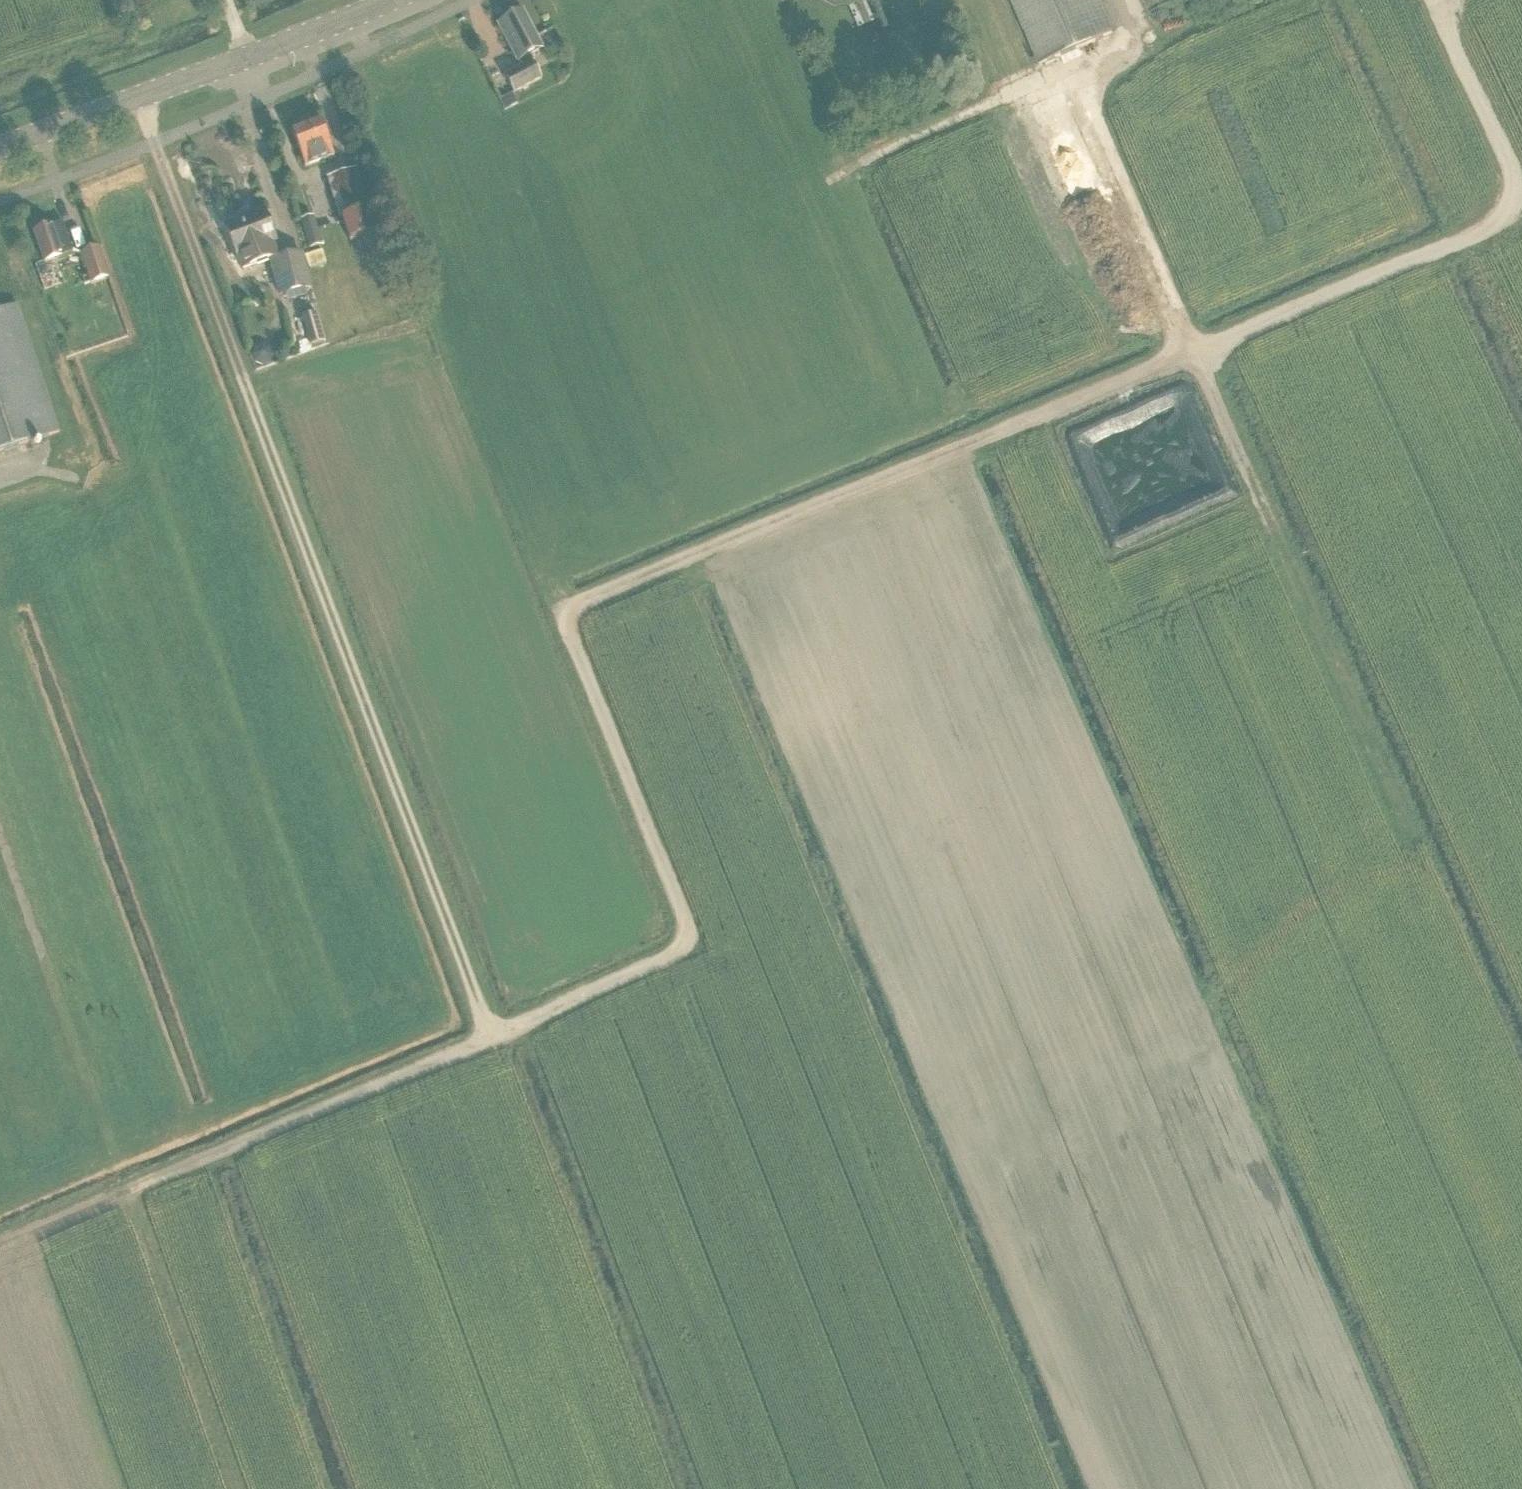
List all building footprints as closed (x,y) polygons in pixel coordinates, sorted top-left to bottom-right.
[(1087,44),(1112,33),(1098,0),(1012,0),(1039,64),(1087,44)] [(500,28),(517,61),(518,60),(521,66),(504,75),(513,92),(541,78),(529,55),(542,48),(522,10),(503,21),(505,25),(500,28)] [(305,167),(334,156),(321,121),(292,132),(305,167)] [(340,217),(342,217),(349,240),(355,238),(358,249),(376,244),(365,210),(367,209),(354,169),(328,177),(340,217)] [(262,209),(247,215),(248,218),(225,227),(242,270),(271,259),(280,295),(313,286),(304,250),(278,257),(274,243),(262,209)] [(322,244),(313,215),(301,218),(310,248),(322,244)] [(62,221),(52,225),(34,231),(45,262),(73,251),(62,221)] [(108,278),(98,248),(81,254),(91,284),(108,278)] [(60,431),(18,304),(0,310),(0,451),(60,431)]
